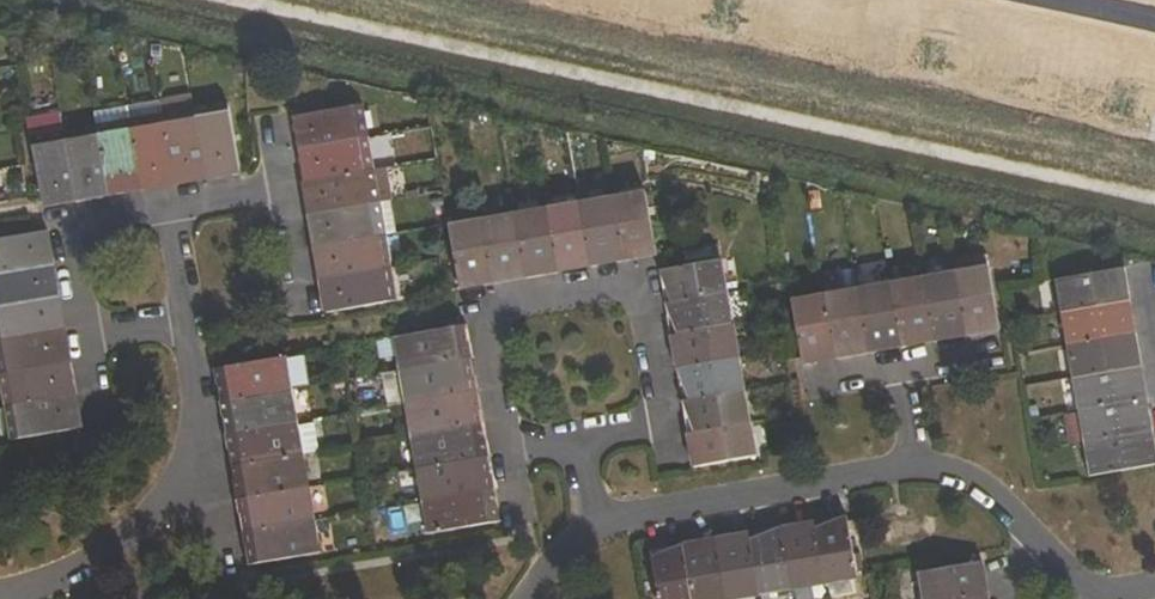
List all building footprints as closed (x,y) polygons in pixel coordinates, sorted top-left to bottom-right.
[(163,115),(195,110),(193,95),(161,101),(163,115)] [(129,121),(163,115),(161,101),(127,107),(129,121)] [(229,171),(239,169),(229,104),(195,110),(207,174),(208,179),(230,176),(229,171)] [(300,136),(302,148),(367,137),(362,105),(298,116),(292,116),(295,136),(300,136)] [(195,110),(163,115),(175,180),(176,185),(197,181),(196,176),(207,174),(195,110)] [(31,138),(64,133),(60,113),(28,119),(31,138)] [(475,114),(464,115),(466,124),(476,122),(475,114)] [(162,183),(175,180),(163,115),(129,121),(141,186),(141,191),(163,187),(162,183)] [(129,121),(96,127),(108,192),(108,197),(131,193),(129,188),(141,186),(129,121)] [(96,194),(108,192),(96,127),(64,133),(75,198),(76,202),(97,199),(96,194)] [(75,198),(64,133),(31,138),(43,201),(44,208),(64,205),(63,200),(75,198)] [(305,169),(307,180),(372,169),(367,137),(302,148),(297,149),(301,170),(305,169)] [(378,202),(372,169),(307,180),(303,181),(306,201),(311,201),(313,214),(378,202)] [(655,247),(646,194),(614,200),(623,252),(625,261),(640,258),(639,254),(655,247)] [(614,200),(581,205),(590,258),(591,266),(608,263),(607,260),(623,252),(614,200)] [(317,236),(319,247),(384,236),(378,202),(313,214),(309,215),(312,236),(317,236)] [(581,205),(547,211),(556,264),(557,272),(590,258),(581,205)] [(547,211),(514,217),(523,270),(524,278),(542,275),(541,271),(556,264),(547,211)] [(514,217),(481,222),(490,275),(491,283),(508,280),(508,276),(523,270),(514,217)] [(458,283),(459,289),(470,287),(470,285),(490,275),(481,222),(449,228),(458,283)] [(48,264),(52,264),(49,243),(45,244),(42,233),(0,240),(0,273),(48,264)] [(389,269),(384,236),(319,247),(314,248),(318,269),(323,268),(325,280),(389,269)] [(666,287),(672,302),(725,293),(719,260),(665,269),(658,270),(661,288),(666,287)] [(54,297),(58,297),(55,276),(50,277),(48,264),(0,273),(0,307),(54,297)] [(328,300),(330,312),(395,301),(389,269),(325,280),(320,281),(323,301),(328,300)] [(988,269),(956,275),(965,327),(966,335),(997,322),(988,269)] [(1058,279),(1064,312),(1120,302),(1129,300),(1126,283),(1117,285),(1114,269),(1058,279)] [(956,275),(923,281),(932,333),(934,340),(965,327),(956,275)] [(923,281),(889,286),(898,339),(900,346),(932,333),(923,281)] [(889,286),(856,292),(865,343),(867,352),(898,339),(889,286)] [(834,358),(865,343),(856,292),(824,298),(833,349),(834,358)] [(664,304),(677,334),(731,325),(725,293),(672,302),(664,304)] [(60,331),(64,330),(61,310),(56,311),(54,297),(0,307),(0,342),(60,331)] [(800,358),(801,363),(833,349),(824,298),(791,304),(800,358)] [(1064,312),(1070,344),(1126,334),(1135,332),(1132,315),(1123,317),(1120,302),(1064,312)] [(678,352),(683,368),(737,359),(731,325),(677,334),(670,336),(673,353),(678,352)] [(394,338),(399,370),(464,358),(465,358),(473,357),(470,341),(462,343),(459,326),(394,338)] [(1,376),(66,364),(70,364),(66,342),(62,343),(60,331),(0,342),(0,372),(1,376)] [(1070,344),(1076,378),(1132,368),(1141,366),(1138,349),(1129,351),(1126,334),(1070,344)] [(227,401),(293,389),(287,356),(215,368),(217,385),(224,384),(227,401)] [(405,402),(471,391),(475,390),(472,374),(467,375),(464,358),(399,370),(405,402)] [(682,383),(689,401),(743,392),(737,359),(683,368),(675,369),(678,384),(682,383)] [(67,374),(66,364),(1,376),(6,408),(71,397),(76,396),(72,373),(67,374)] [(1076,378),(1081,411),(1138,400),(1146,399),(1144,382),(1135,384),(1132,368),(1076,378)] [(405,402),(399,370),(382,373),(388,405),(405,402)] [(293,389),(227,401),(222,402),(225,418),(230,417),(233,433),(299,421),(293,389)] [(471,391),(405,402),(411,436),(476,425),(479,424),(476,406),(474,406),(471,391)] [(749,424),(743,392),(689,401),(681,403),(684,419),(687,418),(695,433),(749,424)] [(73,408),(71,397),(6,408),(12,440),(75,429),(81,428),(78,407),(73,408)] [(1081,411),(1087,443),(1143,432),(1152,431),(1149,415),(1141,417),(1138,400),(1081,411)] [(305,454),(299,421),(233,433),(226,434),(229,452),(236,450),(238,466),(305,454)] [(687,435),(700,466),(755,456),(749,424),(695,433),(687,435)] [(476,425),(411,436),(416,470),(482,458),(490,457),(487,440),(479,441),(476,425)] [(1154,464),(1154,447),(1146,448),(1143,432),(1087,443),(1092,475),(1153,465),(1154,464)] [(305,454),(238,466),(236,466),(240,485),(242,484),(245,500),(311,489),(305,454)] [(482,458),(416,470),(422,502),(488,490),(493,489),(490,473),(485,474),(482,458)] [(311,489),(245,500),(241,501),(243,518),(248,517),(251,531),(316,520),(311,489)] [(491,506),(488,490),(422,502),(427,534),(496,522),(501,521),(499,505),(491,506)] [(816,528),(826,582),(857,576),(848,520),(847,514),(816,528)] [(251,531),(243,533),(246,551),(254,550),(257,565),(322,553),(316,520),(251,531)] [(826,582),(816,528),(815,520),(783,533),(793,587),(826,582)] [(793,587),(783,533),(782,526),(750,539),(759,593),(793,587)] [(740,536),(717,543),(726,598),(759,593),(750,539),(748,531),(740,533),(740,536)] [(683,551),(692,598),(724,598),(726,598),(717,543),(716,537),(699,540),(700,545),(683,551)] [(683,551),(682,543),(667,546),(667,550),(651,557),(658,598),(692,598),(683,551)] [(925,598),(961,598),(981,596),(987,594),(984,578),(981,579),(975,562),(920,572),(925,598)]
